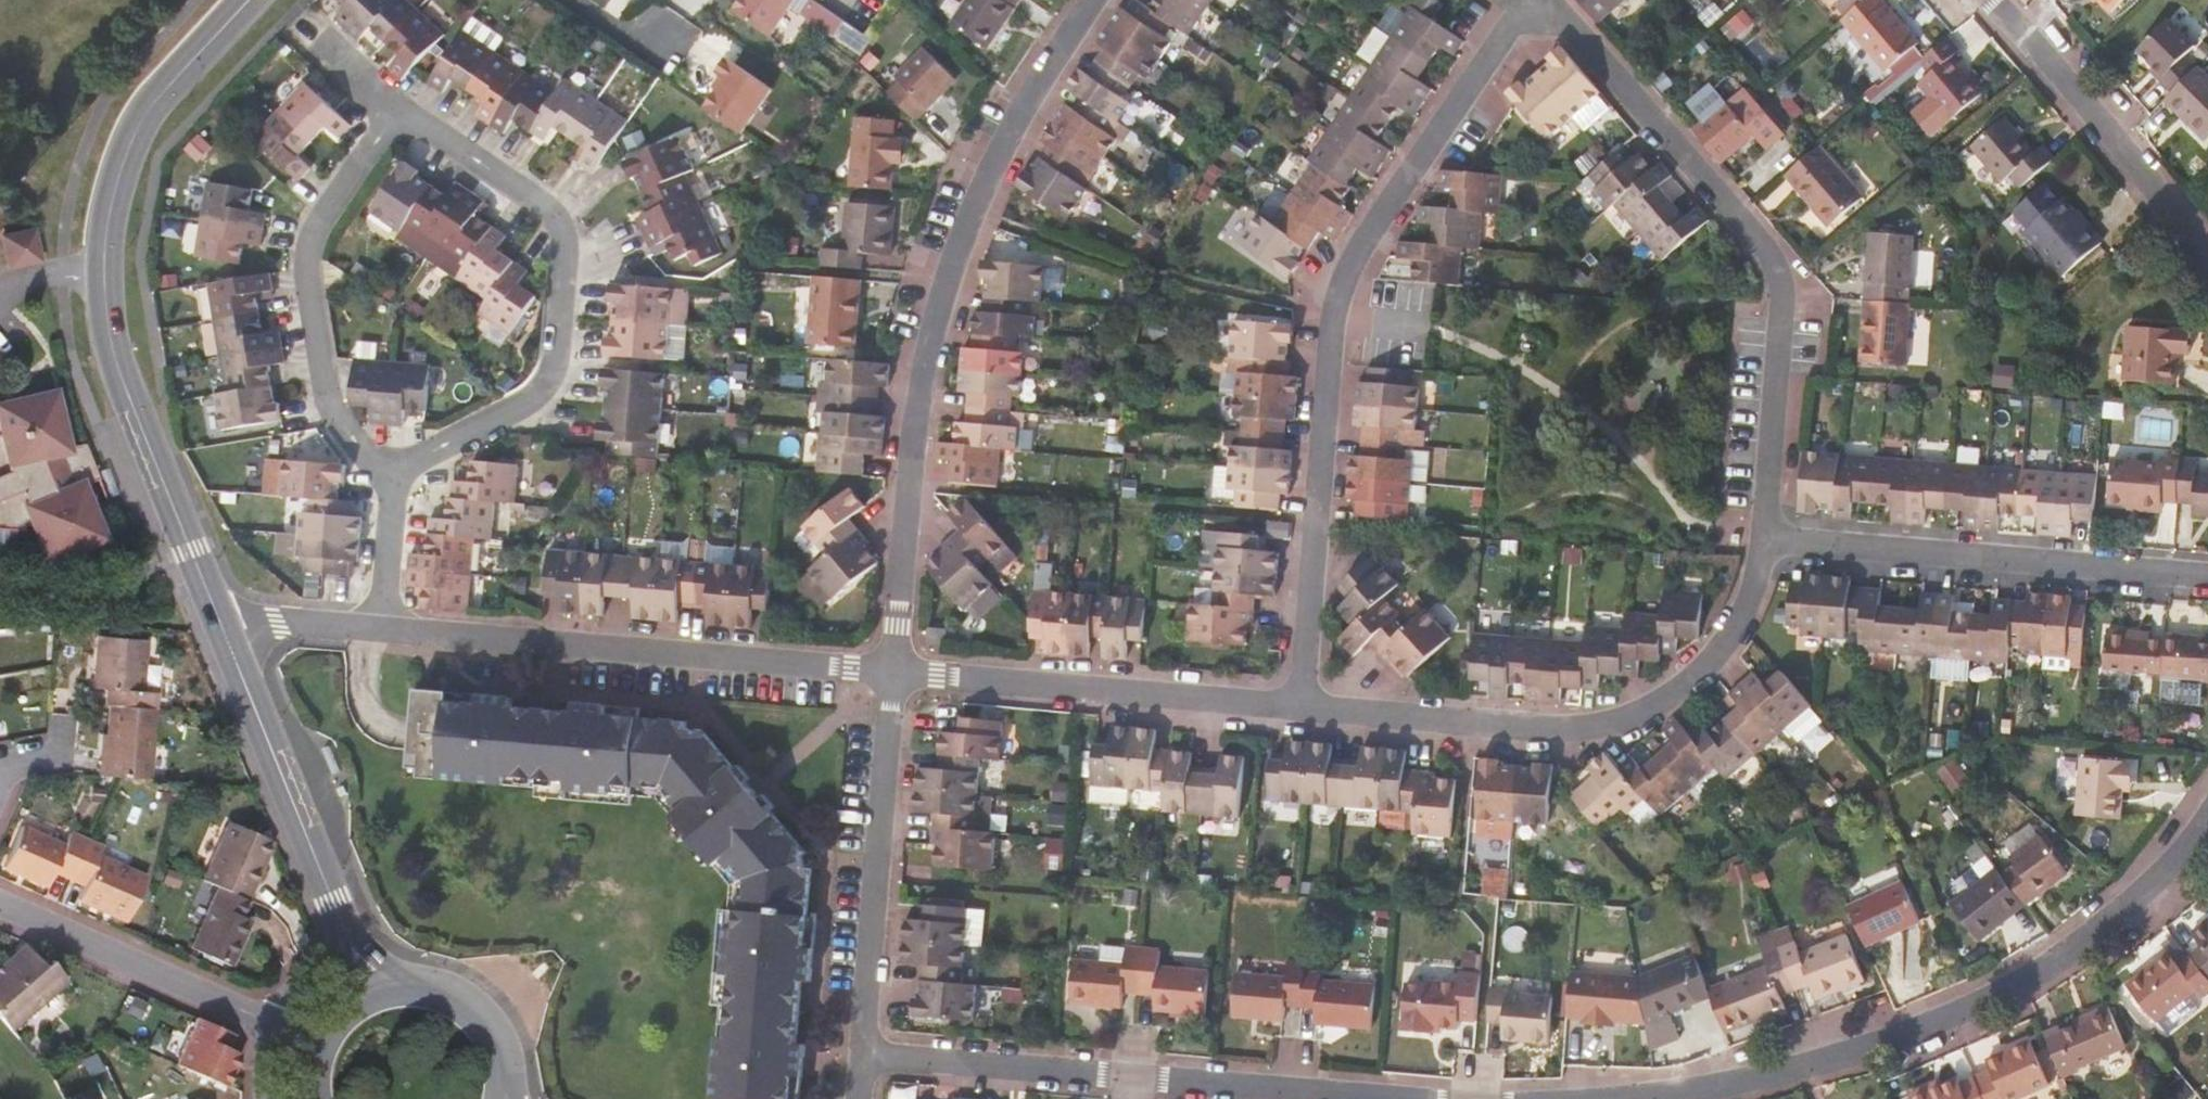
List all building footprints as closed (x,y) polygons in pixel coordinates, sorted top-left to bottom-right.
[(344,2),(348,5),(337,17),(348,27),(374,0),(342,0),(344,2)] [(411,0),(374,0),(348,27),(360,38),(372,27),(379,34),(388,42),(419,8),(411,0)] [(734,11),(771,35),(794,0),(742,0),(734,11)] [(952,22),(986,47),(1018,0),(967,0),(952,22)] [(1146,5),(1140,0),(1136,0),(1129,11),(1138,17),(1146,5)] [(1210,2),(1206,0),(1155,0),(1150,7),(1181,27),(1189,33),(1210,2)] [(1595,19),(1598,23),(1625,0),(1580,0),(1595,19)] [(1849,14),(1865,0),(1838,0),(1837,1),(1849,14)] [(1882,0),(1865,0),(1849,14),(1842,20),(1885,68),(1917,41),(1882,0)] [(2113,12),(2125,0),(2101,0),(2113,12)] [(1443,43),(1456,53),(1461,46),(1466,39),(1443,24),(1413,3),(1391,35),(1431,61),(1443,43)] [(1159,58),(1181,27),(1150,7),(1146,5),(1138,17),(1129,11),(1121,6),(1114,16),(1109,24),(1159,58)] [(446,33),(419,8),(388,42),(394,48),(402,54),(390,66),(403,79),(415,67),(446,33)] [(2161,67),(2179,87),(2198,67),(2184,53),(2196,42),(2169,17),(2143,44),(2163,64),(2161,67)] [(1113,54),(1105,66),(1133,84),(1141,73),(1147,77),(1159,58),(1109,24),(1102,35),(1097,42),(1103,47),(1113,54)] [(496,50),(465,30),(431,81),(444,90),(454,78),(461,82),(470,89),(496,50)] [(1419,78),(1431,61),(1391,35),(1371,66),(1424,101),(1428,96),(1433,88),(1419,78)] [(1959,46),(1949,35),(1920,60),(1930,71),(1919,80),(1951,117),(1982,90),(1951,53),(1959,46)] [(1574,113),(1600,90),(1562,45),(1555,51),(1548,56),(1551,60),(1538,72),(1574,113)] [(1113,54),(1103,47),(1095,59),(1105,66),(1113,54)] [(901,82),(890,92),(916,119),(956,77),(927,48),(897,77),(901,82)] [(527,71),(496,50),(470,89),(477,94),(487,100),(478,114),(492,123),(527,71)] [(772,88),(726,58),(716,73),(725,79),(706,109),(741,133),(772,88)] [(1097,78),(1105,66),(1095,59),(1087,72),(1097,78)] [(2200,65),(2198,67),(2179,87),(2172,94),(2207,130),(2207,72),(2200,65)] [(1124,97),(1133,84),(1105,66),(1097,78),(1087,72),(1079,67),(1074,76),(1067,85),(1081,95),(1091,101),(1117,120),(1130,102),(1124,97)] [(1402,105),(1415,114),(1419,108),(1424,101),(1371,66),(1351,96),(1390,122),(1402,105)] [(557,91),(527,71),(492,123),(505,131),(515,118),(522,123),(531,130),(557,91)] [(1546,137),(1574,113),(1538,72),(1525,83),(1520,80),(1512,88),(1507,92),(1515,101),(1546,137)] [(597,100),(566,78),(557,91),(531,130),(545,139),(555,125),(563,130),(573,137),(597,100)] [(306,81),(280,108),(314,139),(322,130),(327,124),(339,135),(351,123),(335,109),(306,81)] [(1082,115),(1091,101),(1081,95),(1073,108),(1082,115)] [(1377,141),(1390,122),(1351,96),(1330,126),(1383,162),(1387,156),(1391,149),(1377,141)] [(1755,132),(1727,98),(1691,129),(1701,140),(1720,162),(1755,132)] [(629,121),(597,100),(573,137),(580,142),(589,148),(580,162),(595,173),(621,134),(629,121)] [(1109,132),(1117,120),(1091,101),(1082,115),(1073,108),(1065,103),(1059,112),(1054,120),(1105,155),(1116,138),(1109,132)] [(1795,101),(1787,108),(1796,118),(1804,112),(1795,101)] [(252,136),(294,173),(299,178),(311,165),(299,154),(304,150),(314,139),(280,108),(252,136)] [(2022,185),(2055,157),(2044,143),(2036,151),(2006,115),(1973,144),(2004,180),(2012,173),(2022,185)] [(853,133),(849,185),(856,186),(891,188),(894,159),(900,159),(902,137),(897,136),(900,120),(860,116),(858,133),(853,133)] [(1084,186),(1105,155),(1054,120),(1046,132),(1042,139),(1048,144),(1058,151),(1050,163),(1084,186)] [(1330,126),(1309,158),(1314,161),(1348,184),(1360,166),(1374,175),(1376,171),(1383,162),(1330,126)] [(675,138),(632,158),(625,161),(632,178),(636,175),(640,183),(644,192),(685,173),(691,170),(675,138)] [(1058,151),(1048,144),(1040,156),(1050,163),(1058,151)] [(1625,164),(1633,157),(1623,146),(1616,152),(1625,164)] [(1864,197),(1819,146),(1815,149),(1786,174),(1830,225),(1864,197)] [(1596,191),(1610,207),(1616,201),(1654,168),(1644,157),(1640,152),(1633,157),(1625,164),(1616,152),(1611,157),(1591,174),(1601,185),(1596,191)] [(1064,216),(1084,186),(1050,163),(1040,156),(1029,173),(1024,170),(1018,178),(1015,183),(1064,216)] [(371,208),(401,229),(406,222),(432,184),(421,177),(416,173),(419,169),(403,159),(371,208)] [(1314,161),(1293,192),(1345,227),(1350,220),(1354,213),(1341,203),(1352,186),(1348,184),(1314,161)] [(1616,201),(1639,229),(1673,200),(1660,185),(1673,173),(1667,167),(1662,161),(1654,168),(1616,201)] [(1500,211),(1503,174),(1468,170),(1440,168),(1439,178),(1438,185),(1456,187),(1455,207),(1483,210),(1500,211)] [(701,206),(685,173),(644,192),(648,200),(653,211),(639,218),(645,233),(701,206)] [(210,181),(204,217),(264,228),(267,211),(251,209),(252,198),(254,188),(210,181)] [(406,222),(437,243),(472,191),(458,182),(448,195),(443,191),(432,184),(406,222)] [(2099,240),(2062,195),(2058,198),(2044,183),(2013,209),(2026,224),(2021,228),(2059,273),(2099,240)] [(428,256),(458,276),(493,225),(484,219),(477,214),(486,200),(472,191),(437,243),(428,256)] [(1293,192),(1273,222),(1306,245),(1310,247),(1322,231),(1336,240),(1340,233),(1345,227),(1293,192)] [(800,245),(798,262),(838,266),(839,248),(866,250),(870,203),(825,199),(820,246),(800,245)] [(1639,229),(1664,258),(1711,218),(1704,210),(1701,206),(1688,216),(1673,200),(1639,229)] [(1437,223),(1435,243),(1463,245),(1480,246),(1483,210),(1455,207),(1420,204),(1420,214),(1419,221),(1437,223)] [(723,253),(701,206),(645,233),(652,247),(666,239),(670,247),(676,260),(690,253),(696,266),(723,253)] [(1240,244),(1290,277),(1295,271),(1300,263),(1296,260),(1306,245),(1273,222),(1260,214),(1240,244)] [(197,256),(241,264),(243,251),(245,241),(261,244),(264,228),(204,217),(197,256)] [(1870,230),(1865,298),(1910,301),(1916,221),(1902,219),(1901,232),(1870,230)] [(428,256),(437,243),(406,222),(401,229),(396,236),(428,257),(428,256)] [(458,276),(490,298),(515,261),(505,254),(498,250),(508,235),(493,225),(458,276)] [(35,245),(32,229),(16,232),(19,248),(35,245)] [(16,232),(0,235),(0,236),(7,267),(39,261),(35,245),(19,248),(16,232)] [(1460,284),(1463,245),(1435,243),(1400,240),(1398,250),(1398,256),(1417,258),(1415,280),(1440,282),(1460,284)] [(1042,263),(984,258),(982,269),(981,276),(985,276),(984,294),(996,295),(1027,298),(1040,299),(1042,263)] [(537,296),(524,288),(519,285),(528,270),(522,266),(515,261),(490,298),(480,313),(512,335),(537,296)] [(206,282),(212,321),(258,314),(255,300),(254,291),(270,288),(268,272),(242,276),(206,282)] [(854,345),(861,278),(815,274),(809,341),(854,345)] [(662,312),(664,287),(611,283),(610,300),(615,301),(614,311),(614,319),(661,323),(662,312)] [(676,314),(678,289),(664,287),(662,312),(676,314)] [(737,294),(725,292),(724,309),(736,311),(737,294)] [(994,310),(996,295),(984,294),(983,310),(994,310)] [(994,310),(983,310),(974,310),(973,321),(973,330),(984,331),(1033,335),(1034,314),(1026,312),(1027,298),(996,295),(994,310)] [(1908,363),(1913,302),(1910,301),(1865,298),(1860,359),(1908,363)] [(212,321),(218,356),(278,348),(275,330),(260,332),(259,322),(258,314),(212,321)] [(1222,341),(1221,353),(1280,359),(1287,359),(1287,340),(1292,341),(1293,331),(1294,323),(1232,318),(1231,341),(1222,341)] [(659,342),(661,323),(614,319),(613,330),(612,338),(606,337),(605,355),(643,358),(658,359),(659,342)] [(2191,329),(2132,324),(2128,377),(2175,381),(2178,350),(2189,351),(2191,329)] [(983,348),(984,331),(973,330),(972,346),(983,348)] [(983,348),(972,346),(962,346),(962,358),(961,367),(1021,372),(1023,351),(1031,351),(1033,335),(984,331),(983,348)] [(387,423),(392,360),(374,359),(376,342),(358,341),(357,357),(354,357),(351,403),(361,404),(372,405),(372,422),(387,423)] [(675,344),(659,342),(658,359),(674,361),(675,344)] [(218,356),(224,397),(269,390),(267,375),(266,366),(280,364),(278,348),(218,356)] [(1238,370),(1237,392),(1297,397),(1298,388),(1299,376),(1291,374),(1280,374),(1280,359),(1221,353),(1220,368),(1238,370)] [(833,381),(832,396),(866,399),(867,383),(879,384),(887,385),(888,374),(888,362),(878,361),(826,357),(824,379),(833,381)] [(1280,374),(1291,374),(1291,359),(1287,359),(1280,359),(1280,374)] [(429,363),(392,360),(387,423),(404,425),(406,407),(414,408),(427,409),(429,363)] [(1378,381),(1379,366),(1369,365),(1368,381),(1378,381)] [(1378,381),(1368,381),(1359,380),(1358,393),(1357,402),(1417,407),(1419,385),(1410,384),(1411,368),(1379,366),(1378,381)] [(979,392),(977,406),(1010,409),(1011,394),(1020,394),(1021,372),(961,367),(960,380),(959,390),(967,390),(979,392)] [(653,407),(657,372),(641,371),(604,368),(602,385),(608,385),(607,396),(607,404),(653,407)] [(867,383),(866,399),(878,400),(879,384),(867,383)] [(53,388),(38,391),(13,397),(14,400),(8,401),(4,398),(0,399),(0,529),(14,530),(15,524),(28,525),(42,557),(104,539),(82,483),(97,478),(86,452),(74,456),(71,446),(61,413),(53,388)] [(224,397),(231,443),(281,434),(278,406),(272,406),(270,396),(269,390),(224,397)] [(979,392),(967,390),(966,405),(977,406),(979,392)] [(1243,416),(1242,430),(1275,433),(1276,418),(1286,419),(1296,419),(1296,409),(1297,397),(1237,392),(1236,415),(1243,416)] [(864,414),(866,399),(832,396),(831,411),(821,410),(819,432),(883,437),(884,427),(884,416),(877,416),(864,414)] [(864,414),(877,416),(878,400),(866,399),(864,414)] [(1374,426),(1373,441),(1405,444),(1420,445),(1421,429),(1415,428),(1417,407),(1357,402),(1356,415),(1355,423),(1363,425),(1374,426)] [(649,456),(653,407),(607,404),(606,414),(605,422),(599,421),(598,438),(613,439),(611,452),(628,454),(649,456)] [(976,422),(977,406),(966,405),(965,422),(976,422)] [(1009,425),(1010,409),(977,406),(976,422),(965,422),(955,421),(954,442),(1000,446),(1016,447),(1017,426),(1009,425)] [(1276,418),(1275,433),(1285,434),(1286,419),(1276,418)] [(1374,426),(1363,425),(1363,440),(1373,441),(1374,426)] [(1233,446),(1231,466),(1291,471),(1292,461),(1293,450),(1284,449),(1274,448),(1275,433),(1242,430),(1241,446),(1233,446)] [(819,432),(816,470),(862,474),(864,452),(882,454),(882,446),(883,437),(819,432)] [(1274,448),(1284,449),(1285,434),(1275,433),(1274,448)] [(1372,456),(1373,441),(1363,440),(1361,455),(1372,456)] [(997,485),(1000,446),(954,442),(938,441),(937,451),(937,458),(953,459),(951,481),(997,485)] [(1372,456),(1361,455),(1353,455),(1352,467),(1351,476),(1410,481),(1412,460),(1404,459),(1405,444),(1373,441),(1372,456)] [(82,442),(71,446),(74,456),(86,452),(82,442)] [(1808,448),(1806,473),(1804,511),(1809,512),(1817,512),(1818,507),(1836,508),(1840,451),(1808,448)] [(1878,454),(1840,451),(1836,508),(1836,515),(1852,517),(1854,500),(1874,502),(1878,454)] [(2163,498),(2179,500),(2183,456),(2166,454),(2166,457),(2113,453),(2110,498),(2126,499),(2126,505),(2162,507),(2163,498)] [(1914,457),(1878,454),(1874,502),(1894,503),(1892,520),(1909,522),(1914,457)] [(288,456),(284,497),(298,499),(336,502),(337,493),(338,483),(342,483),(344,462),(288,456)] [(2183,456),(2179,500),(2195,500),(2195,511),(2207,513),(2207,470),(2198,469),(2198,457),(2183,456)] [(1951,460),(1914,457),(1909,522),(1925,523),(1928,507),(1947,508),(1951,460)] [(517,462),(474,459),(472,460),(471,474),(471,481),(454,480),(453,498),(482,500),(515,502),(517,462)] [(1988,463),(1951,460),(1947,508),(1968,509),(1967,526),(1983,528),(1988,463)] [(2024,466),(1988,463),(1983,528),(2000,530),(2001,513),(2020,514),(2024,466)] [(1238,490),(1236,505),(1270,508),(1271,493),(1281,493),(1289,493),(1290,485),(1291,471),(1231,466),(1218,465),(1216,487),(1229,487),(1229,489),(1238,490)] [(2062,469),(2024,466),(2020,514),(2042,515),(2040,533),(2057,534),(2062,469)] [(2099,472),(2062,469),(2057,534),(2073,536),(2075,519),(2095,519),(2099,472)] [(1408,503),(1410,481),(1351,476),(1350,490),(1349,497),(1357,499),(1367,499),(1366,516),(1398,518),(1400,503),(1408,503)] [(803,526),(826,555),(857,529),(852,522),(848,517),(862,505),(849,488),(803,526)] [(1271,493),(1270,508),(1279,509),(1281,493),(1271,493)] [(963,495),(945,511),(958,525),(952,531),(947,535),(975,567),(985,558),(995,569),(1014,554),(963,495)] [(478,545),(482,500),(453,498),(439,497),(437,513),(436,521),(418,520),(416,541),(462,544),(478,545)] [(341,516),(342,503),(336,502),(298,499),(295,535),(357,540),(358,519),(352,518),(341,516)] [(1367,499),(1357,499),(1356,516),(1366,516),(1367,499)] [(341,516),(352,518),(352,513),(353,504),(342,503),(341,516)] [(821,609),(876,564),(876,561),(864,544),(867,541),(861,535),(857,529),(826,555),(797,579),(801,584),(800,591),(805,598),(813,598),(821,609)] [(1217,529),(1213,566),(1273,572),(1275,550),(1264,549),(1264,542),(1265,533),(1217,529)] [(345,567),(346,561),(354,561),(357,540),(295,535),(291,570),(315,572),(335,574),(344,574),(345,567)] [(982,583),(986,579),(975,567),(947,535),(941,540),(934,547),(938,551),(922,564),(922,567),(955,606),(958,604),(968,615),(993,594),(982,583)] [(459,576),(462,544),(416,541),(414,552),(414,559),(397,559),(396,571),(459,576)] [(733,547),(696,544),(695,561),(731,563),(733,547)] [(557,591),(556,600),(555,612),(563,612),(577,613),(582,552),(547,549),(543,590),(557,591)] [(762,565),(770,566),(771,550),(763,549),(762,565)] [(619,554),(582,552),(577,613),(586,614),(599,615),(601,597),(615,598),(619,554)] [(657,558),(619,554),(615,598),(631,599),(630,617),(640,618),(652,619),(657,558)] [(1330,612),(1345,628),(1384,592),(1391,585),(1365,557),(1351,571),(1335,586),(1345,597),(1330,611),(1330,612)] [(695,561),(657,558),(652,619),(663,620),(675,621),(677,602),(691,603),(695,561)] [(731,563),(695,561),(691,603),(705,603),(704,623),(727,624),(731,563)] [(1679,563),(1671,562),(1669,582),(1677,582),(1679,563)] [(770,566),(731,563),(727,624),(736,625),(749,626),(751,609),(766,610),(766,605),(770,566)] [(1213,566),(1210,604),(1252,608),(1252,601),(1252,592),(1272,594),(1273,572),(1213,566)] [(456,611),(459,576),(396,571),(395,586),(411,588),(410,598),(409,606),(456,611)] [(1803,632),(1825,633),(1829,574),(1808,573),(1806,582),(1791,580),(1788,622),(1803,623),(1803,632)] [(1847,626),(1863,627),(1866,596),(1850,595),(1850,585),(1851,576),(1829,574),(1825,633),(1846,635),(1847,626)] [(1850,595),(1866,596),(1866,586),(1850,585),(1850,595)] [(1861,647),(1899,651),(1902,606),(1881,604),(1882,588),(1866,586),(1866,596),(1863,627),(1861,647)] [(1067,591),(1027,587),(1025,625),(1024,638),(1040,638),(1039,650),(1049,651),(1063,652),(1067,591)] [(1104,594),(1067,591),(1063,652),(1073,653),(1085,654),(1086,636),(1101,636),(1104,594)] [(1899,651),(1935,654),(1940,592),(1924,591),(1923,608),(1902,606),(1899,651)] [(1338,635),(1354,652),(1368,639),(1378,649),(1409,620),(1384,592),(1345,628),(1338,635)] [(1935,654),(1972,658),(1976,613),(1955,611),(1956,594),(1940,592),(1935,654)] [(2025,649),(2047,651),(2052,593),(2030,592),(2029,599),(2028,610),(2013,609),(2012,630),(2011,639),(2025,640),(2025,649)] [(2073,663),(2083,665),(2087,615),(2073,614),(2074,604),(2074,595),(2052,593),(2047,651),(2073,653),(2073,663)] [(1143,596),(1104,594),(1101,636),(1100,655),(1111,656),(1122,658),(1124,638),(1139,640),(1142,599),(1143,596)] [(1702,598),(1665,595),(1664,611),(1661,649),(1668,649),(1676,650),(1677,632),(1699,634),(1702,598)] [(1972,658),(2009,661),(2011,639),(2012,630),(2013,609),(2014,598),(1998,598),(1996,615),(1976,613),(1972,658)] [(2028,610),(2029,599),(2014,598),(2013,609),(2028,610)] [(1244,624),(1250,624),(1251,617),(1252,608),(1210,604),(1192,603),(1190,641),(1242,646),(1244,624)] [(2073,614),(2087,615),(2088,605),(2074,604),(2073,614)] [(1449,635),(1423,607),(1409,620),(1378,649),(1390,662),(1394,659),(1408,673),(1449,635)] [(1664,611),(1627,608),(1625,626),(1622,671),(1631,672),(1637,672),(1639,654),(1660,656),(1661,649),(1664,611)] [(1625,626),(1588,624),(1587,639),(1583,686),(1599,688),(1600,670),(1622,671),(1625,626)] [(923,626),(920,646),(921,646),(941,648),(942,628),(923,626)] [(2106,666),(2165,671),(2167,640),(2150,639),(2138,638),(2139,630),(2109,628),(2106,666)] [(2151,632),(2139,630),(2138,638),(2150,639),(2151,632)] [(1512,633),(1474,631),(1470,676),(1489,678),(1488,696),(1497,697),(1507,698),(1508,680),(1512,633)] [(2168,632),(2167,640),(2165,671),(2164,675),(2207,679),(2207,636),(2168,632)] [(1549,636),(1512,633),(1508,680),(1529,681),(1527,699),(1534,700),(1544,700),(1549,636)] [(106,687),(105,704),(110,704),(152,707),(154,691),(140,690),(144,638),(95,634),(91,686),(106,687)] [(1587,639),(1549,636),(1544,700),(1552,701),(1560,702),(1562,684),(1583,686),(1587,639)] [(1824,716),(1811,702),(1782,668),(1765,683),(1754,671),(1748,676),(1743,681),(1783,727),(1795,741),(1824,716)] [(1755,751),(1783,727),(1743,681),(1736,687),(1731,691),(1742,703),(1726,717),(1755,751)] [(806,979),(808,946),(800,945),(804,912),(807,869),(799,869),(795,856),(801,852),(696,725),(690,731),(677,726),(678,720),(627,716),(596,713),(597,705),(566,702),(565,710),(505,705),(506,698),(474,695),(474,702),(442,700),(443,693),(431,692),(411,690),(408,724),(407,732),(405,749),(404,765),(416,766),(415,773),(498,781),(499,772),(532,775),(531,784),(627,791),(628,782),(656,785),(675,806),(668,813),(672,817),(685,834),(689,837),(692,841),(705,856),(709,860),(715,854),(735,877),(733,908),(724,906),(716,1001),(724,1002),(722,1035),(713,1034),(708,1098),(788,1098),(790,1072),(798,1072),(800,1041),(793,1041),(798,978),(806,979)] [(474,695),(443,693),(442,700),(474,702),(474,695)] [(110,704),(108,733),(107,756),(101,756),(100,775),(114,776),(146,780),(151,711),(152,707),(110,704)] [(628,708),(597,705),(596,713),(627,716),(628,708)] [(960,717),(952,716),(951,732),(959,732),(960,717)] [(999,719),(960,717),(959,732),(951,732),(938,731),(936,754),(978,757),(996,758),(999,719)] [(1675,739),(1659,753),(1689,787),(1716,763),(1687,729),(1676,717),(1664,727),(1675,739)] [(1728,776),(1755,751),(1726,717),(1709,732),(1698,720),(1691,726),(1687,729),(1716,763),(1728,776)] [(1089,784),(1127,787),(1132,727),(1118,726),(1109,725),(1108,737),(1092,736),(1089,784)] [(1127,787),(1164,790),(1168,749),(1152,748),(1153,728),(1143,728),(1132,727),(1127,787)] [(1266,804),(1304,807),(1309,741),(1297,740),(1288,739),(1287,751),(1286,759),(1269,758),(1266,804)] [(1304,807),(1340,810),(1344,755),(1331,754),(1332,742),(1320,741),(1309,741),(1304,807)] [(1340,810),(1379,813),(1384,747),(1372,746),(1362,745),(1362,757),(1344,755),(1340,810)] [(1379,813),(1416,816),(1419,768),(1405,767),(1406,748),(1395,747),(1384,747),(1379,813)] [(1189,751),(1168,749),(1164,790),(1163,809),(1200,812),(1203,765),(1188,763),(1189,751)] [(1602,829),(1643,792),(1619,764),(1608,752),(1600,758),(1592,765),(1596,771),(1584,780),(1593,794),(1582,804),(1602,829)] [(1642,767),(1630,754),(1624,760),(1619,764),(1643,792),(1661,812),(1689,787),(1659,753),(1642,767)] [(974,793),(978,757),(936,754),(936,768),(915,767),(915,774),(914,788),(974,793)] [(1241,755),(1220,754),(1219,766),(1203,765),(1200,812),(1236,814),(1241,755)] [(1471,808),(1514,811),(1517,764),(1500,762),(1500,757),(1486,756),(1475,756),(1471,808)] [(2083,756),(2079,812),(2123,816),(2125,787),(2133,788),(2135,760),(2083,756)] [(1550,813),(1551,798),(1552,784),(1554,761),(1545,761),(1537,760),(1536,765),(1517,764),(1514,811),(1550,813)] [(2058,763),(2058,790),(2073,790),(2073,763),(2058,763)] [(403,773),(415,773),(416,766),(404,765),(403,773)] [(1437,776),(1438,770),(1429,769),(1419,768),(1416,816),(1415,828),(1454,831),(1458,778),(1437,776)] [(498,781),(531,784),(532,775),(499,772),(498,781)] [(651,794),(668,813),(675,806),(656,785),(628,782),(627,791),(651,794)] [(626,800),(627,791),(531,784),(531,793),(626,800)] [(971,831),(974,793),(914,788),(913,801),(912,811),(932,813),(931,828),(971,831)] [(680,838),(685,834),(672,817),(667,821),(680,838)] [(229,823),(203,881),(217,887),(246,900),(271,842),(229,823)] [(53,870),(72,878),(87,839),(69,833),(64,844),(20,826),(3,866),(47,884),(53,870)] [(988,871),(991,833),(971,831),(931,828),(929,844),(935,844),(933,867),(988,871)] [(1417,831),(1415,842),(1449,848),(1450,836),(1417,831)] [(2014,864),(2004,873),(2022,896),(2025,900),(2067,867),(2040,832),(2008,856),(2014,864)] [(102,845),(87,839),(72,878),(85,883),(79,899),(126,919),(146,874),(98,854),(102,845)] [(1067,850),(1067,839),(1057,839),(1056,849),(1067,850)] [(700,861),(705,856),(692,841),(686,845),(700,861)] [(1989,854),(1980,842),(1973,848),(1982,860),(1989,854)] [(726,880),(724,906),(733,908),(735,877),(715,854),(709,860),(726,880)] [(1979,935),(1991,926),(1988,922),(2022,896),(2004,873),(1997,864),(1952,899),(1979,935)] [(1510,895),(1511,867),(1483,866),(1482,894),(1510,895)] [(1905,882),(1850,906),(1868,946),(1922,923),(1905,882)] [(232,965),(245,934),(240,931),(246,917),(240,915),(247,900),(246,900),(217,887),(191,947),(232,965)] [(1991,926),(2025,900),(2022,896),(1988,922),(1991,926)] [(925,897),(924,905),(957,907),(959,900),(925,897)] [(924,905),(915,904),(914,920),(903,920),(902,927),(901,940),(962,946),(966,908),(957,907),(924,905)] [(715,906),(707,1001),(716,1001),(724,906),(715,906)] [(982,910),(966,908),(962,946),(979,947),(982,910)] [(811,912),(804,912),(800,945),(808,946),(811,912)] [(251,920),(246,917),(240,931),(245,934),(251,920)] [(2191,953),(2207,974),(2207,917),(2191,930),(2203,944),(2191,953)] [(1797,939),(1780,946),(1796,986),(1812,979),(1816,990),(1845,980),(1846,984),(1866,976),(1849,931),(1801,950),(1797,939)] [(959,984),(962,946),(901,940),(900,957),(900,964),(919,965),(918,980),(959,984)] [(1781,992),(1796,986),(1780,946),(1779,943),(1764,949),(1770,964),(1724,982),(1709,988),(1713,997),(1725,1029),(1739,1024),(1786,1005),(1781,992)] [(1122,987),(1140,989),(1144,946),(1126,944),(1124,961),(1074,957),(1070,1000),(1121,1004),(1122,987)] [(0,967),(0,1017),(9,1027),(65,978),(50,961),(45,966),(26,945),(0,967)] [(1159,947),(1144,946),(1140,989),(1154,990),(1153,1006),(1206,1011),(1210,969),(1158,964),(1159,947)] [(2207,992),(2207,974),(2191,953),(2179,963),(2169,951),(2129,983),(2159,1019),(2198,988),(2204,995),(2207,992)] [(1646,1022),(1713,997),(1709,988),(1696,956),(1641,976),(1639,976),(1646,1022)] [(1285,1002),(1302,1004),(1304,968),(1305,961),(1287,960),(1286,976),(1237,972),(1233,1014),(1282,1019),(1285,1002)] [(1322,969),(1304,968),(1302,1004),(1318,1004),(1317,1021),(1373,1026),(1378,983),(1322,978),(1322,969)] [(1460,1018),(1478,1018),(1481,979),(1481,972),(1464,971),(1463,982),(1407,978),(1404,1027),(1434,1029),(1435,1025),(1459,1026),(1460,1018)] [(1639,976),(1571,972),(1568,1017),(1584,1018),(1583,1023),(1603,1025),(1605,1019),(1647,1023),(1646,1022),(1639,976)] [(971,1023),(975,985),(959,984),(918,980),(916,1001),(909,1001),(909,1006),(909,1018),(971,1023)] [(1507,987),(1491,985),(1488,1019),(1504,1020),(1503,1037),(1548,1040),(1552,995),(1506,991),(1507,987)] [(716,1001),(713,1034),(722,1035),(724,1002),(716,1001)] [(2061,1025),(2045,1032),(2064,1075),(2079,1068),(2078,1065),(2127,1044),(2110,1003),(2087,1013),(2089,1019),(2062,1029),(2061,1025)] [(198,1018),(178,1064),(226,1085),(234,1067),(241,1053),(228,1047),(234,1033),(198,1018)] [(1976,1078),(1985,1098),(2010,1098),(2053,1081),(2035,1039),(1989,1058),(1995,1070),(1976,1078)] [(798,1072),(790,1072),(788,1098),(796,1098),(798,1072)] [(1976,1078),(1963,1084),(1960,1079),(1929,1092),(1927,1087),(1912,1094),(1914,1098),(1985,1098),(1976,1078)]
